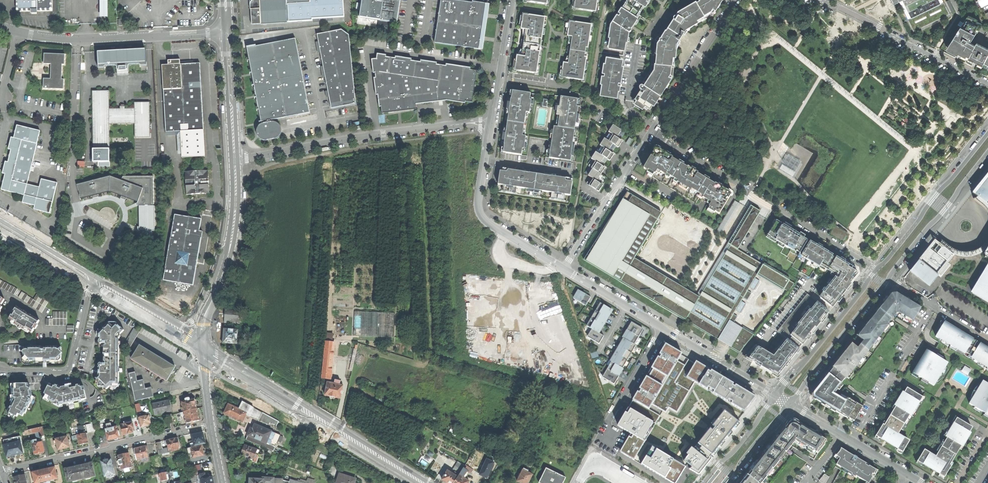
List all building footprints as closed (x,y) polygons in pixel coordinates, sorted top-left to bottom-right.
[(17,11),(31,11),(31,12),(34,11),(38,11),(38,10),(37,0),(17,0),(17,11)] [(52,0),(37,0),(38,10),(52,10),(52,0)] [(100,17),(108,17),(108,0),(100,0),(100,17)] [(287,0),(254,0),(254,1),(252,1),(251,3),(251,13),(252,24),(261,24),(261,25),(288,23),(287,0)] [(290,22),(313,20),(313,18),(345,17),(344,0),(311,0),(311,3),(289,4),(290,22)] [(397,23),(400,8),(401,0),(362,0),(359,17),(397,23)] [(480,49),(481,40),(480,40),(482,26),(484,13),(486,13),(487,3),(472,1),(472,2),(455,0),(441,0),(434,43),(480,49)] [(574,9),(595,12),(597,0),(575,0),(574,9)] [(602,52),(623,55),(625,42),(626,41),(627,41),(628,32),(630,32),(631,31),(631,29),(630,28),(632,25),(633,26),(634,23),(637,19),(636,18),(640,12),(621,0),(607,22),(602,52)] [(644,6),(645,7),(650,0),(621,0),(640,12),(644,6)] [(700,2),(679,14),(678,17),(676,17),(675,17),(674,18),(674,20),(675,21),(669,30),(681,38),(685,31),(689,29),(688,28),(690,27),(691,28),(693,27),(698,24),(696,22),(711,13),(713,9),(715,11),(718,7),(717,7),(718,4),(719,5),(722,0),(701,0),(700,2)] [(950,13),(944,2),(941,3),(939,0),(903,0),(911,18),(908,19),(914,31),(930,23),(928,18),(931,17),(934,21),(950,13)] [(544,18),(523,15),(521,29),(525,30),(525,33),(522,52),(521,57),(517,56),(515,70),(536,73),(544,18)] [(978,19),(969,15),(947,48),(960,54),(969,59),(980,64),(983,66),(987,56),(987,49),(977,43),(976,45),(967,40),(968,40),(970,40),(971,41),(976,33),(978,34),(983,24),(977,21),(978,19)] [(591,25),(569,22),(567,36),(572,37),(571,41),(568,59),(568,64),(563,63),(561,77),(582,80),(591,25)] [(343,30),(318,35),(332,108),(357,104),(350,35),(343,30)] [(679,40),(681,38),(669,30),(668,32),(667,33),(666,33),(662,39),(661,39),(660,39),(660,40),(660,43),(658,45),(657,55),(658,55),(657,65),(656,65),(655,71),(645,87),(642,86),(641,86),(640,86),(639,87),(640,89),(640,90),(642,91),(636,100),(638,101),(635,105),(642,109),(645,106),(650,109),(652,106),(656,99),(658,96),(660,97),(666,88),(665,87),(667,84),(668,84),(670,80),(669,79),(671,75),(672,58),(675,58),(676,50),(676,45),(679,40)] [(296,39),(248,48),(256,88),(263,122),(265,121),(272,120),(311,112),(296,39)] [(143,49),(94,52),(95,68),(101,68),(102,66),(112,66),(114,68),(114,70),(116,70),(116,76),(125,75),(124,70),(125,70),(125,67),(127,65),(136,65),(138,66),(144,66),(143,49)] [(477,73),(477,70),(470,69),(470,67),(446,64),(445,65),(437,64),(437,62),(420,60),(420,62),(411,61),(412,59),(395,56),(395,58),(386,57),(386,55),(377,53),(377,59),(371,59),(373,73),(375,73),(375,78),(374,78),(376,95),(377,95),(379,107),(381,107),(381,113),(384,113),(384,112),(414,108),(414,110),(416,109),(416,104),(428,102),(446,100),(465,103),(465,101),(472,102),(473,100),(471,100),(474,85),(475,73),(477,73)] [(56,54),(45,54),(45,64),(51,64),(51,79),(45,78),(44,89),(64,89),(65,79),(63,79),(63,64),(65,64),(65,54),(56,54)] [(595,95),(616,99),(617,91),(619,92),(619,87),(618,87),(618,84),(620,84),(621,79),(622,73),(620,73),(621,68),(623,58),(601,55),(595,95)] [(163,65),(166,133),(181,132),(205,131),(203,96),(201,63),(181,64),(181,60),(168,60),(168,65),(163,65)] [(536,94),(509,90),(506,110),(509,110),(509,111),(508,113),(505,113),(503,130),(506,130),(505,132),(505,133),(503,133),(500,152),(521,155),(520,160),(525,160),(526,159),(529,143),(528,142),(525,141),(526,137),(528,137),(529,130),(531,113),(533,114),(536,94)] [(109,91),(93,91),(94,150),(92,150),(92,163),(97,163),(97,167),(111,167),(110,124),(135,124),(135,137),(151,137),(150,102),(135,103),(135,108),(125,109),(125,106),(122,106),(121,106),(121,109),(109,109),(109,91)] [(581,99),(554,95),(552,114),(553,114),(551,126),(550,126),(549,134),(548,140),(548,142),(551,142),(551,147),(547,146),(545,161),(546,163),(548,163),(549,158),(573,161),(574,155),(573,155),(575,144),(572,144),(573,141),(573,137),(577,138),(579,121),(576,121),(576,119),(576,118),(578,118),(579,111),(580,107),(581,99)] [(276,122),(272,122),(265,123),(263,124),(260,126),(258,128),(258,132),(258,135),(260,138),(263,140),(266,140),(279,138),(280,136),(282,134),(282,130),(281,128),(279,124),(276,122)] [(586,183),(599,191),(600,189),(605,181),(607,178),(601,174),(603,171),(605,168),(606,168),(607,167),(603,164),(605,161),(607,159),(610,160),(612,156),(614,154),(614,155),(615,153),(612,151),(614,148),(616,145),(618,147),(620,144),(622,141),(623,141),(624,140),(620,138),(622,134),(624,132),(613,124),(608,131),(610,132),(607,136),(606,139),(604,138),(600,145),(601,146),(599,150),(597,153),(596,151),(591,158),(593,159),(591,163),(588,166),(592,168),(588,175),(590,177),(586,183)] [(35,210),(51,214),(58,182),(42,179),(40,187),(28,184),(31,170),(34,171),(35,167),(32,166),(41,131),(17,125),(16,130),(14,130),(13,133),(15,133),(14,138),(12,137),(10,144),(9,149),(11,150),(10,155),(8,154),(8,157),(10,157),(9,162),(6,162),(3,173),(6,174),(4,181),(2,180),(1,183),(3,183),(2,190),(14,193),(13,201),(36,206),(35,210)] [(529,137),(548,140),(549,134),(529,130),(528,137),(526,137),(525,141),(528,142),(529,143),(529,137)] [(205,131),(181,132),(183,158),(206,157),(205,131)] [(652,177),(695,203),(699,198),(710,205),(709,207),(715,211),(715,212),(719,214),(731,194),(729,193),(730,192),(726,190),(700,174),(673,158),(658,149),(658,150),(655,148),(643,168),(648,171),(648,169),(654,173),(652,177)] [(792,178),(793,177),(795,178),(802,165),(800,163),(801,161),(789,154),(787,156),(786,155),(778,168),(780,169),(779,170),(792,178)] [(569,202),(573,179),(551,176),(550,176),(547,176),(544,175),(529,173),(526,173),(523,172),(522,172),(500,169),(497,191),(569,202)] [(208,170),(185,172),(187,195),(210,193),(209,182),(208,170)] [(987,204),(987,202),(987,172),(972,193),(977,196),(975,199),(980,204),(984,207),(987,212),(987,205),(987,204)] [(139,202),(139,206),(154,205),(154,176),(129,176),(126,182),(122,180),(111,176),(91,181),(78,185),(81,199),(110,192),(139,202)] [(625,196),(623,199),(657,220),(662,213),(627,192),(625,196)] [(586,260),(621,281),(630,265),(634,258),(657,220),(623,199),(586,260)] [(718,230),(723,233),(741,204),(735,200),(718,230)] [(144,237),(149,237),(149,236),(152,236),(152,231),(155,231),(154,205),(139,206),(139,231),(142,231),(142,236),(144,236),(144,237)] [(751,210),(732,242),(739,246),(758,215),(755,213),(751,210)] [(201,220),(175,215),(164,278),(191,282),(198,238),(202,238),(203,232),(200,231),(201,220)] [(779,223),(776,221),(768,235),(771,236),(771,237),(796,252),(797,251),(803,255),(802,256),(819,267),(820,265),(836,275),(826,288),(827,289),(820,298),(832,307),(834,305),(837,300),(840,297),(845,290),(850,283),(854,279),(851,277),(855,271),(852,269),(853,267),(845,262),(844,262),(840,260),(841,259),(837,257),(836,258),(828,253),(828,252),(819,247),(818,248),(815,246),(804,239),(804,238),(799,235),(800,234),(792,229),(780,222),(779,223)] [(831,234),(844,240),(847,233),(835,227),(831,234)] [(198,258),(202,238),(198,238),(191,282),(164,278),(164,281),(193,286),(197,265),(199,266),(199,262),(200,259),(198,258)] [(929,287),(938,275),(941,277),(950,266),(948,264),(949,262),(947,261),(950,257),(951,256),(954,256),(952,254),(956,255),(961,256),(965,257),(969,257),(974,256),(978,255),(982,252),(985,250),(987,252),(987,246),(986,243),(982,247),(978,250),(973,252),(968,253),(963,253),(958,252),(953,250),(950,248),(945,244),(942,241),(939,244),(934,240),(934,243),(930,249),(928,247),(909,271),(929,287)] [(732,242),(729,246),(737,251),(739,246),(732,242)] [(817,244),(815,246),(818,248),(819,247),(828,252),(829,252),(823,248),(817,244)] [(630,265),(621,281),(673,313),(718,340),(729,321),(733,324),(734,323),(738,317),(734,314),(736,310),(740,313),(746,304),(741,301),(743,298),(747,300),(752,293),(748,291),(750,288),(754,290),(759,281),(755,278),(758,273),(788,292),(795,284),(763,264),(762,266),(737,251),(729,246),(699,297),(694,304),(655,281),(658,276),(638,264),(635,269),(630,265)] [(113,263),(120,266),(123,260),(117,256),(113,263)] [(699,297),(634,258),(630,265),(635,269),(638,264),(658,276),(655,281),(694,304),(699,297)] [(987,264),(974,287),(971,293),(987,303),(987,264)] [(15,294),(18,288),(0,278),(0,285),(15,294)] [(851,284),(850,283),(845,290),(840,297),(841,298),(851,284)] [(591,297),(578,290),(576,294),(574,299),(586,306),(587,303),(588,302),(591,297)] [(23,291),(19,297),(25,300),(25,301),(43,312),(47,305),(35,298),(23,291)] [(38,293),(35,298),(47,305),(49,300),(38,293)] [(864,340),(861,344),(869,350),(889,325),(888,324),(896,313),(899,313),(913,321),(921,308),(910,301),(897,293),(893,294),(862,331),(858,336),(864,340)] [(796,353),(795,352),(799,346),(803,342),(804,343),(815,329),(827,315),(826,314),(828,311),(807,294),(777,331),(786,338),(771,355),(761,349),(752,360),(752,361),(768,371),(772,374),(773,373),(776,375),(778,375),(796,353)] [(612,310),(600,303),(597,307),(598,307),(596,311),(607,318),(610,314),(609,314),(610,313),(612,310)] [(28,312),(18,306),(15,310),(14,309),(12,314),(10,318),(13,320),(17,322),(16,324),(18,326),(19,324),(24,327),(23,329),(25,330),(26,328),(30,330),(33,332),(35,328),(36,329),(39,324),(38,324),(40,320),(30,314),(30,315),(27,313),(28,312)] [(224,322),(240,324),(241,310),(226,309),(226,311),(225,314),(225,317),(224,322)] [(606,320),(607,318),(596,311),(595,310),(593,314),(594,315),(592,318),(603,325),(605,321),(606,320)] [(67,325),(68,325),(68,311),(53,311),(54,318),(47,318),(47,325),(67,325)] [(355,312),(353,336),(394,338),(395,314),(355,312)] [(601,328),(603,325),(592,318),(589,322),(587,325),(586,326),(592,329),(598,333),(601,329),(600,329),(601,328)] [(724,343),(730,347),(742,328),(734,323),(733,324),(729,321),(718,340),(724,343)] [(99,339),(102,339),(106,339),(106,328),(110,328),(113,329),(114,331),(115,334),(115,337),(112,337),(112,338),(118,338),(121,336),(120,334),(124,330),(117,323),(113,326),(109,322),(101,330),(101,333),(99,333),(99,339)] [(642,329),(631,322),(629,325),(629,326),(628,326),(626,330),(639,337),(641,333),(640,333),(642,329)] [(987,368),(987,349),(956,329),(945,322),(936,336),(958,349),(959,348),(966,352),(967,350),(974,355),(972,356),(980,361),(979,363),(987,368)] [(730,347),(739,352),(754,333),(743,326),(742,328),(730,347)] [(118,345),(118,338),(112,338),(112,337),(115,337),(115,334),(114,331),(113,329),(110,328),(106,328),(106,339),(102,339),(100,340),(99,341),(99,342),(99,343),(100,343),(101,343),(101,345),(101,347),(105,347),(105,359),(101,359),(101,361),(101,363),(100,363),(99,364),(99,366),(100,366),(100,367),(99,367),(99,375),(96,378),(100,382),(101,381),(103,383),(102,384),(107,389),(110,386),(110,383),(113,383),(113,385),(120,384),(119,372),(118,372),(118,369),(120,369),(119,345),(118,345)] [(124,345),(130,349),(140,331),(134,328),(124,345)] [(238,330),(225,329),(225,332),(225,338),(224,342),(226,343),(225,344),(229,344),(229,343),(233,343),(237,343),(238,330)] [(604,336),(598,333),(592,329),(589,333),(590,333),(588,337),(599,344),(602,340),(602,339),(604,336)] [(636,340),(639,337),(626,330),(624,333),(625,333),(624,334),(622,337),(624,338),(633,344),(636,340)] [(636,345),(633,344),(624,338),(622,341),(621,342),(619,346),(630,353),(633,349),(636,345)] [(322,377),(331,378),(335,342),(326,341),(322,377)] [(635,396),(633,400),(649,409),(652,404),(666,413),(669,408),(677,412),(695,382),(707,390),(708,388),(710,389),(709,391),(744,412),(756,397),(750,393),(736,385),(735,386),(733,385),(734,384),(711,370),(710,372),(709,371),(710,369),(696,361),(695,363),(688,359),(685,365),(681,363),(678,361),(682,353),(666,343),(659,354),(661,355),(660,357),(658,357),(639,389),(641,390),(639,392),(638,391),(635,396)] [(849,417),(855,420),(864,406),(848,397),(847,400),(840,395),(839,397),(833,393),(835,392),(836,392),(840,386),(839,385),(846,377),(847,378),(869,350),(861,344),(858,348),(852,343),(841,357),(818,386),(813,392),(815,398),(823,402),(826,403),(826,404),(832,408),(833,407),(837,409),(836,411),(842,414),(846,416),(849,417)] [(746,356),(752,360),(761,349),(754,345),(746,356)] [(30,347),(25,348),(25,358),(26,360),(30,360),(30,361),(44,361),(45,359),(47,359),(48,361),(60,361),(62,359),(62,347),(58,347),(58,346),(48,346),(48,348),(45,348),(45,347),(42,347),(42,346),(30,346),(30,347)] [(131,360),(167,382),(171,375),(175,368),(140,346),(131,360)] [(628,356),(630,353),(619,346),(617,349),(617,350),(615,354),(626,360),(627,361),(629,357),(628,356)] [(929,382),(934,385),(948,363),(943,359),(942,360),(939,358),(936,356),(936,355),(928,350),(923,357),(925,358),(919,367),(918,366),(914,373),(923,378),(929,382)] [(624,364),(626,360),(615,354),(613,356),(613,358),(612,357),(610,361),(612,362),(622,368),(625,364),(624,364)] [(623,369),(622,368),(612,362),(609,366),(607,369),(619,377),(620,374),(621,373),(620,373),(623,369)] [(617,380),(619,377),(607,369),(604,373),(605,373),(603,377),(614,384),(616,381),(616,380),(617,380)] [(136,400),(155,396),(153,386),(147,388),(144,379),(138,380),(136,371),(130,372),(136,400)] [(336,397),(341,398),(343,385),(340,384),(341,380),(335,379),(335,383),(328,382),(325,395),(328,395),(330,395),(331,398),(334,398),(336,397)] [(983,381),(969,403),(974,407),(975,406),(981,410),(981,411),(987,415),(987,384),(983,381)] [(19,413),(24,416),(25,413),(26,413),(33,399),(31,399),(34,396),(33,393),(32,391),(31,391),(29,384),(15,384),(15,389),(14,389),(13,392),(15,400),(9,412),(18,416),(19,413)] [(45,397),(60,405),(87,398),(84,387),(82,387),(81,384),(72,386),(67,387),(67,386),(62,387),(56,384),(54,386),(51,384),(48,390),(49,391),(45,397)] [(905,448),(905,447),(906,448),(908,445),(907,444),(910,441),(899,434),(910,415),(912,415),(923,397),(908,388),(903,396),(902,395),(901,397),(900,399),(901,400),(884,427),(883,427),(879,433),(880,437),(889,442),(895,446),(896,445),(898,446),(897,447),(901,450),(902,449),(903,449),(904,449),(905,448)] [(185,414),(187,423),(200,420),(197,409),(196,403),(197,403),(196,399),(195,399),(195,398),(192,399),(192,397),(184,398),(184,401),(182,401),(183,406),(185,414)] [(153,404),(155,415),(172,411),(169,400),(153,404)] [(633,400),(629,407),(655,423),(660,415),(649,409),(633,400)] [(243,403),(240,410),(247,414),(246,415),(250,417),(259,421),(260,419),(263,414),(243,403)] [(226,410),(225,414),(243,423),(246,417),(246,415),(247,414),(240,410),(229,405),(226,410)] [(620,452),(633,459),(655,423),(629,407),(618,425),(631,433),(627,439),(620,452)] [(735,430),(741,423),(725,410),(698,443),(699,444),(697,448),(695,447),(684,461),(691,467),(689,469),(699,475),(712,458),(710,457),(712,455),(714,456),(719,450),(717,449),(719,446),(721,447),(726,442),(724,440),(727,437),(729,438),(733,432),(731,431),(734,428),(735,430)] [(263,413),(263,414),(260,419),(269,424),(270,422),(277,426),(279,422),(263,413)] [(86,425),(88,433),(97,431),(94,414),(90,415),(92,424),(86,425)] [(145,416),(140,417),(142,426),(141,426),(141,427),(143,428),(146,428),(147,426),(148,425),(150,425),(149,422),(151,421),(150,415),(145,416)] [(923,454),(921,456),(922,457),(921,459),(921,462),(925,464),(926,464),(928,465),(927,465),(931,468),(943,475),(946,474),(950,467),(949,467),(966,439),(967,440),(968,438),(969,436),(968,435),(973,427),(961,420),(958,418),(947,436),(948,438),(937,457),(926,450),(923,454)] [(748,474),(759,482),(762,482),(792,445),(814,459),(818,453),(825,444),(824,443),(827,440),(823,437),(815,432),(797,421),(796,422),(794,421),(792,421),(791,421),(790,422),(787,426),(786,426),(780,433),(781,434),(780,435),(778,437),(770,446),(771,446),(769,448),(768,450),(767,449),(757,462),(758,463),(757,465),(755,466),(754,466),(748,474)] [(122,424),(124,435),(128,434),(134,432),(134,431),(135,430),(133,422),(128,423),(125,424),(122,424)] [(79,438),(81,444),(84,444),(89,443),(87,433),(86,433),(84,425),(72,428),(74,435),(73,436),(74,440),(79,438)] [(268,450),(274,452),(277,446),(277,444),(281,436),(255,425),(253,430),(251,429),(249,435),(246,441),(268,450)] [(40,431),(41,436),(45,435),(43,426),(23,431),(24,435),(36,432),(40,431)] [(107,431),(109,440),(113,439),(114,439),(116,440),(118,439),(119,437),(120,437),(117,426),(113,427),(108,429),(106,429),(107,431)] [(195,446),(206,443),(205,438),(204,433),(193,435),(195,446)] [(68,436),(57,439),(57,440),(58,444),(59,449),(65,448),(70,446),(68,436)] [(169,447),(170,452),(177,450),(177,449),(181,448),(178,438),(172,439),(167,440),(169,447)] [(38,439),(32,440),(34,447),(35,454),(40,453),(40,454),(42,453),(44,453),(44,452),(45,452),(43,441),(39,442),(38,439)] [(5,446),(8,459),(13,458),(13,455),(16,454),(19,453),(25,452),(22,441),(5,446)] [(159,455),(170,452),(169,447),(163,449),(161,441),(156,442),(159,455)] [(135,449),(137,460),(142,459),(142,461),(144,461),(148,460),(149,459),(147,453),(149,452),(147,445),(145,446),(145,445),(142,446),(140,447),(141,448),(135,449)] [(203,446),(192,448),(194,455),(194,458),(205,455),(204,451),(203,446)] [(248,461),(257,464),(260,456),(258,455),(259,451),(245,446),(242,452),(241,456),(249,459),(248,461)] [(279,447),(277,446),(274,452),(278,454),(289,458),(291,452),(279,447)] [(641,464),(673,482),(676,482),(686,467),(667,456),(652,447),(646,456),(646,457),(641,464)] [(837,464),(846,470),(847,468),(848,469),(850,470),(850,472),(852,473),(852,474),(856,477),(856,475),(866,481),(865,482),(873,482),(876,478),(873,476),(877,469),(870,465),(841,448),(837,455),(841,457),(837,464)] [(278,454),(274,452),(268,450),(266,454),(267,455),(267,454),(276,458),(278,454)] [(121,465),(122,469),(133,467),(131,461),(133,460),(132,456),(130,456),(129,453),(124,454),(119,455),(120,460),(117,460),(118,465),(121,465)] [(102,461),(105,477),(116,474),(112,458),(107,460),(102,461)] [(485,458),(479,475),(488,478),(494,461),(485,458)] [(177,462),(178,469),(188,467),(186,460),(177,462)] [(453,470),(455,472),(459,475),(464,468),(465,466),(458,461),(453,470)] [(91,477),(95,476),(92,463),(87,464),(82,465),(79,466),(82,479),(86,478),(91,477)] [(194,466),(195,473),(198,473),(202,472),(201,464),(194,466)] [(77,480),(82,479),(79,466),(75,467),(71,468),(66,469),(69,482),(73,481),(77,480)] [(45,470),(48,482),(50,482),(52,482),(52,480),(59,478),(57,467),(50,469),(45,470)] [(470,472),(464,468),(459,475),(466,479),(470,472)] [(518,481),(522,482),(529,482),(533,474),(528,472),(529,470),(524,468),(518,481)] [(555,481),(560,482),(563,482),(566,477),(546,468),(539,482),(554,482),(555,481)] [(45,470),(39,471),(34,472),(35,476),(33,476),(34,481),(36,480),(36,482),(38,482),(44,482),(48,482),(45,470)] [(448,482),(454,482),(459,475),(455,472),(454,474),(448,470),(447,472),(446,471),(443,475),(444,476),(442,480),(447,482),(448,482)] [(160,473),(161,481),(168,479),(167,474),(170,473),(170,471),(160,473)] [(14,477),(16,482),(28,482),(25,474),(20,475),(14,477)] [(213,477),(207,478),(206,474),(200,475),(202,482),(214,482),(213,477)] [(356,479),(339,474),(337,482),(355,482),(356,479)] [(748,474),(740,482),(759,482),(748,474)] [(819,481),(823,482),(826,482),(830,477),(825,474),(819,481)] [(454,482),(469,482),(470,481),(466,479),(459,475),(454,482)]
